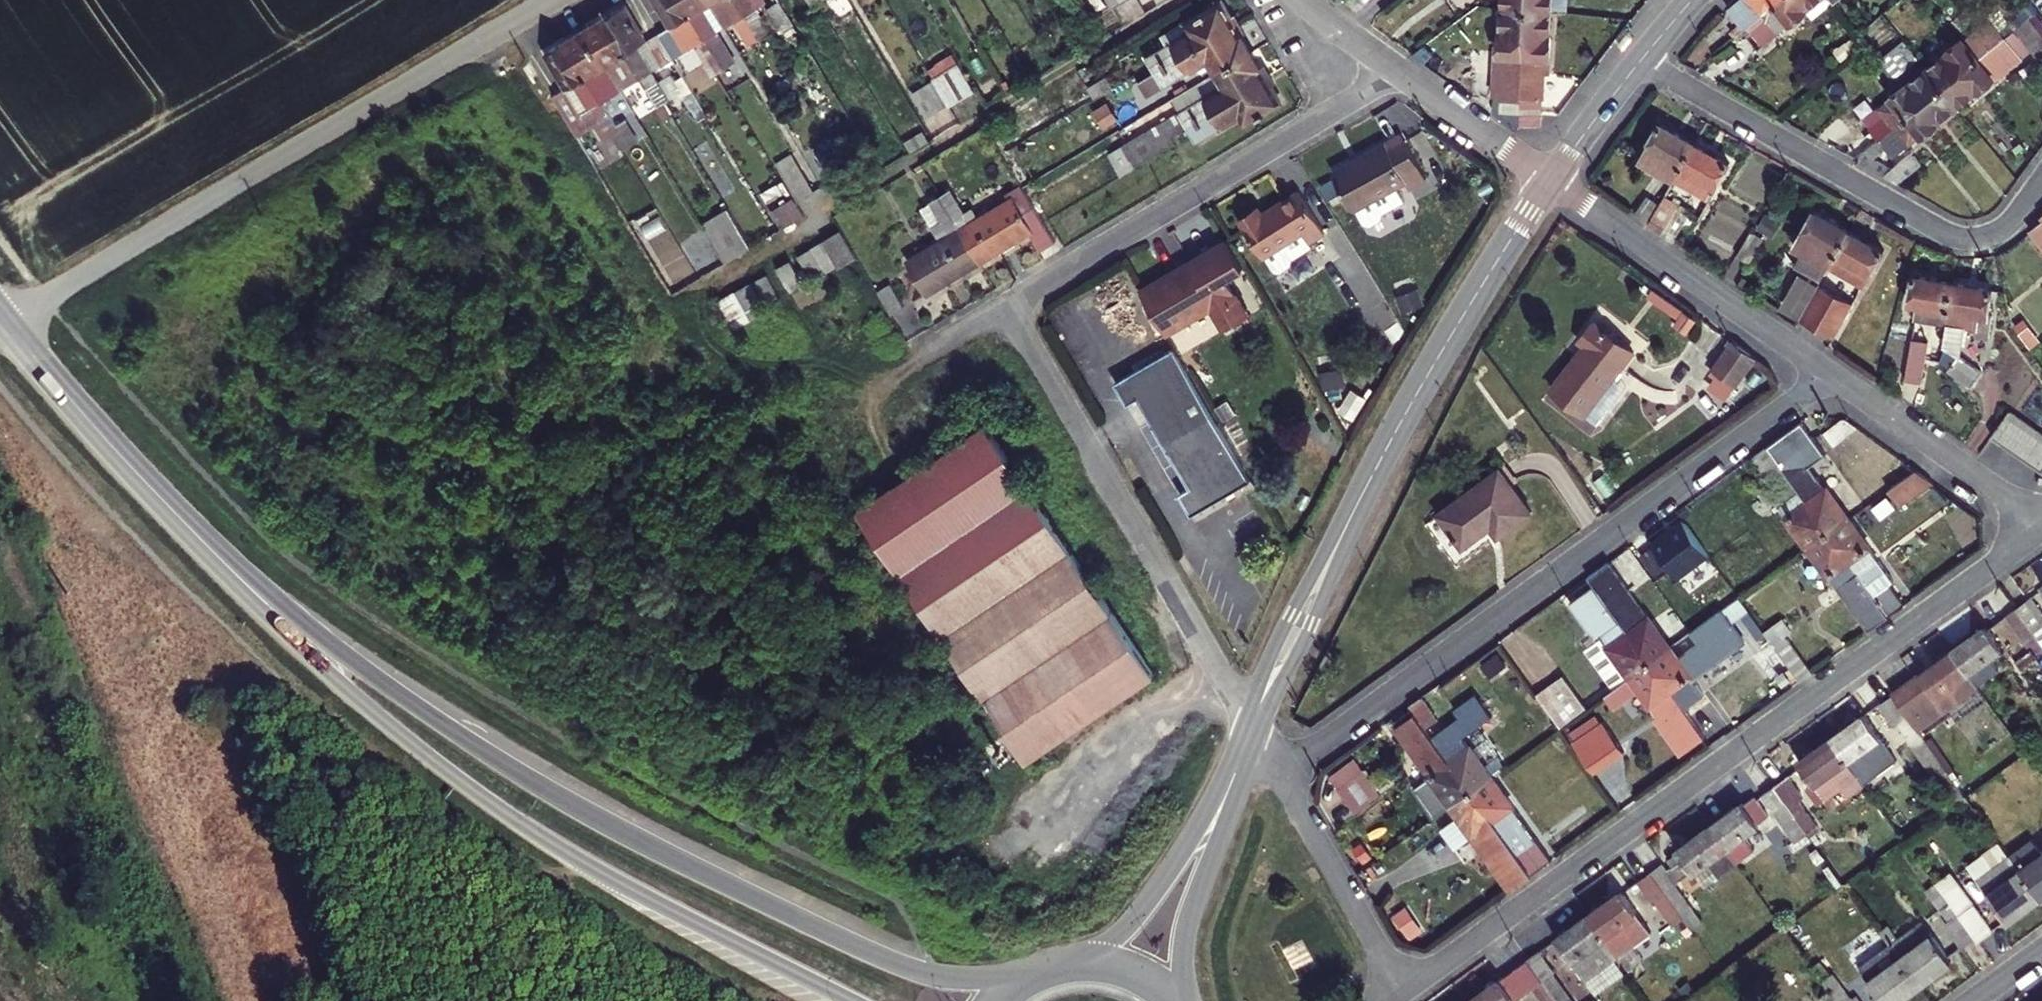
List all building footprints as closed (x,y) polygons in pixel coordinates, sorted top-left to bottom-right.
[(704,41),(680,0),(652,0),(668,26),(678,20),(694,47),(704,41)] [(711,2),(710,0),(680,0),(704,41),(716,35),(700,8),(711,2)] [(748,15),(739,0),(724,0),(737,22),(748,15)] [(748,15),(757,10),(752,0),(739,0),(748,15)] [(757,10),(763,5),(760,0),(752,0),(757,10)] [(1239,0),(1194,0),(1166,17),(1172,26),(1150,39),(1160,56),(1220,21),(1223,27),(1246,13),(1239,0)] [(1510,23),(1501,23),(1499,54),(1500,54),(1498,88),(1505,102),(1525,104),(1532,0),(1511,0),(1510,23)] [(1552,0),(1532,0),(1525,104),(1524,114),(1545,115),(1549,62),(1552,62),(1554,26),(1550,26),(1552,0)] [(1767,0),(1740,0),(1745,6),(1737,14),(1742,20),(1751,13),(1767,0)] [(1751,13),(1769,36),(1815,0),(1767,0),(1751,13)] [(2039,0),(2030,0),(2025,4),(2029,9),(2039,1),(2039,0)] [(2039,1),(2029,9),(2041,26),(2041,4),(2039,1)] [(625,7),(606,17),(644,81),(652,75),(636,48),(646,43),(625,7)] [(2020,16),(2014,8),(1994,23),(1982,8),(1956,28),(1962,35),(1941,51),(1954,67),(2020,16)] [(1257,32),(1246,13),(1223,27),(1220,21),(1160,56),(1167,68),(1212,43),(1218,55),(1257,32)] [(2038,38),(2020,16),(1954,67),(1967,84),(1988,67),(1993,74),(2038,38)] [(606,17),(585,28),(607,65),(614,61),(630,89),(644,81),(606,17)] [(1924,30),(1914,17),(1893,34),(1903,46),(1924,30)] [(678,20),(668,26),(669,29),(683,54),(694,47),(678,20)] [(585,28),(565,40),(601,101),(612,94),(598,71),(607,65),(585,28)] [(669,29),(659,34),(674,60),(683,54),(669,29)] [(1271,54),(1257,32),(1218,55),(1228,70),(1184,96),(1192,109),(1250,73),(1247,69),(1271,54)] [(674,60),(659,34),(647,42),(663,68),(674,60)] [(565,40),(545,52),(566,88),(567,90),(577,84),(589,107),(601,101),(565,40)] [(636,48),(652,75),(663,68),(647,42),(646,43),(636,48)] [(964,42),(938,58),(955,86),(981,71),(964,42)] [(1887,120),(1954,67),(1941,51),(1921,67),(1916,60),(1869,97),(1887,120)] [(1289,85),(1271,54),(1247,69),(1250,73),(1192,109),(1201,124),(1246,99),(1250,107),(1289,85)] [(918,75),(931,99),(953,86),(939,63),(918,75)] [(1947,99),(1967,84),(1954,67),(1887,120),(1878,127),(1866,136),(1858,142),(1901,166),(1921,150),(1912,138),(1953,106),(1947,99)] [(649,89),(655,102),(679,89),(673,77),(649,89)] [(566,88),(561,91),(563,94),(576,116),(578,114),(589,107),(577,84),(567,90),(566,88)] [(563,94),(553,100),(566,122),(576,116),(563,94)] [(1192,109),(1184,96),(1171,104),(1178,117),(1192,109)] [(1117,136),(1129,157),(1183,124),(1178,117),(1171,104),(1117,136)] [(1641,150),(1675,170),(1697,131),(1663,112),(1641,150)] [(578,114),(576,116),(566,122),(569,126),(581,120),(578,114)] [(912,125),(917,134),(935,123),(930,114),(912,125)] [(1862,132),(1866,136),(1878,127),(1874,123),(1862,132)] [(1336,163),(1356,200),(1408,172),(1412,179),(1429,169),(1405,125),(1336,163)] [(1733,151),(1697,131),(1675,170),(1710,190),(1733,151)] [(771,155),(799,203),(815,193),(788,145),(771,155)] [(1244,212),(1266,248),(1268,247),(1277,261),(1283,263),(1294,256),(1296,250),(1315,237),(1312,233),(1327,223),(1302,181),(1265,204),(1262,200),(1244,212)] [(940,195),(979,262),(1031,232),(1040,249),(1056,239),(1023,183),(1010,190),(1016,200),(980,221),(974,210),(965,215),(951,189),(940,195)] [(1639,200),(1652,209),(1663,191),(1649,183),(1639,200)] [(1652,209),(1678,226),(1694,199),(1668,183),(1663,191),(1652,209)] [(939,246),(910,263),(928,292),(979,262),(940,195),(929,202),(941,223),(930,229),(939,246)] [(1852,215),(1816,196),(1795,236),(1803,241),(1831,255),(1852,215)] [(918,208),(930,229),(941,223),(929,202),(918,208)] [(724,263),(750,247),(731,212),(704,228),(724,263)] [(1852,215),(1831,255),(1866,274),(1887,234),(1852,215)] [(1757,218),(1743,241),(1757,249),(1770,226),(1757,218)] [(838,263),(840,266),(857,256),(842,231),(812,248),(826,271),(838,263)] [(1230,321),(1254,307),(1232,269),(1250,258),(1234,232),(1196,254),(1196,265),(1186,271),(1176,265),(1147,282),(1172,325),(1217,299),(1230,321)] [(1831,255),(1803,241),(1794,257),(1822,272),(1831,255)] [(812,248),(800,254),(813,278),(826,271),(812,248)] [(790,261),(777,268),(790,291),(804,284),(790,261)] [(1821,273),(1800,262),(1783,294),(1804,305),(1821,273)] [(1919,310),(1952,315),(1959,271),(1918,265),(1913,294),(1921,295),(1919,310)] [(1971,318),(1984,320),(1986,305),(1994,306),(1998,276),(1959,271),(1952,315),(1950,330),(1946,350),(1956,363),(1980,379),(1991,365),(1966,348),(1971,318)] [(1855,291),(1821,273),(1804,305),(1838,323),(1855,291)] [(767,275),(755,281),(768,304),(780,296),(767,275)] [(889,282),(877,290),(891,314),(903,306),(889,282)] [(735,328),(767,309),(752,283),(719,302),(735,328)] [(1635,355),(1594,323),(1579,342),(1588,349),(1580,360),(1576,357),(1552,390),(1586,417),(1635,355)] [(1939,328),(1936,348),(1946,350),(1950,330),(1939,328)] [(1186,485),(1198,506),(1257,472),(1180,340),(1121,374),(1134,395),(1145,388),(1197,478),(1186,485)] [(1756,362),(1731,343),(1710,372),(1735,391),(1756,362)] [(1921,345),(1916,370),(1932,373),(1936,348),(1921,345)] [(1735,391),(1710,372),(1702,383),(1727,402),(1735,391)] [(999,408),(872,502),(1042,752),(1166,675),(999,408)] [(1992,439),(2006,449),(2024,422),(2010,414),(1992,439)] [(2006,449),(2018,458),(2037,430),(2024,422),(2006,449)] [(1815,474),(1783,429),(1771,437),(1832,524),(1851,510),(1821,469),(1815,474)] [(2031,466),(2041,450),(2041,434),(2037,430),(2018,458),(2031,466)] [(1782,498),(1811,539),(1832,524),(1771,437),(1756,448),(1788,493),(1782,498)] [(2041,474),(2041,450),(2031,466),(2041,474)] [(1922,459),(1891,481),(1904,498),(1939,472),(1922,459)] [(1533,513),(1503,469),(1439,513),(1464,551),(1493,531),(1499,539),(1533,513)] [(1851,510),(1832,524),(1874,584),(1887,576),(1894,571),(1851,510)] [(1643,542),(1668,583),(1705,560),(1680,519),(1643,542)] [(1870,623),(1891,608),(1879,591),(1874,584),(1832,524),(1811,539),(1870,623)] [(1604,581),(1599,575),(1574,592),(1600,629),(1605,625),(1635,666),(1654,652),(1620,603),(1615,596),(1604,581)] [(1887,576),(1874,584),(1879,591),(1892,582),(1887,576)] [(1607,579),(1604,581),(1615,596),(1618,594),(1607,579)] [(1892,582),(1879,591),(1891,608),(1904,599),(1892,582)] [(1627,599),(1622,591),(1618,594),(1615,596),(1620,603),(1627,599)] [(2030,592),(2020,599),(2041,630),(2041,608),(2030,592)] [(1627,599),(1620,603),(1654,652),(1673,638),(1644,597),(1632,606),(1627,599)] [(2020,599),(2008,608),(2024,629),(2027,628),(2035,639),(2040,636),(2041,638),(2041,630),(2020,599)] [(1800,623),(1788,607),(1768,621),(1803,671),(1815,663),(1791,630),(1800,623)] [(2010,645),(1992,619),(1961,642),(1985,675),(2005,660),(2000,652),(2010,645)] [(1701,678),(1673,638),(1654,652),(1688,699),(1696,694),(1690,685),(1701,678)] [(1985,675),(1961,642),(1899,686),(1921,716),(1926,723),(1988,679),(1985,675)] [(1654,652),(1635,666),(1663,705),(1658,708),(1684,745),(1708,728),(1694,707),(1688,699),(1654,652)] [(1541,684),(1565,716),(1590,698),(1567,665),(1541,684)] [(1912,723),(1921,716),(1899,686),(1884,697),(1898,717),(1904,713),(1912,723)] [(1440,708),(1425,687),(1413,696),(1418,703),(1434,725),(1438,723),(1432,713),(1440,708)] [(1702,702),(1696,694),(1688,699),(1694,707),(1702,702)] [(1702,702),(1694,707),(1708,728),(1710,730),(1723,721),(1707,698),(1702,702)] [(1506,725),(1490,702),(1467,717),(1476,730),(1470,735),(1459,719),(1446,728),(1439,732),(1475,781),(1494,767),(1477,745),(1506,725)] [(1434,725),(1418,703),(1397,720),(1453,797),(1475,781),(1439,732),(1434,725)] [(1886,724),(1871,704),(1839,728),(1853,748),(1886,724)] [(1606,711),(1576,732),(1598,763),(1628,741),(1606,711)] [(1446,728),(1442,720),(1438,723),(1434,725),(1439,732),(1446,728)] [(1835,760),(1853,748),(1839,728),(1805,751),(1830,788),(1846,776),(1835,760)] [(1804,783),(1790,762),(1776,772),(1799,805),(1808,798),(1800,786),(1804,783)] [(1358,765),(1334,783),(1352,808),(1376,790),(1358,765)] [(1553,850),(1494,767),(1475,781),(1534,863),(1553,850)] [(1807,817),(1799,805),(1776,772),(1762,782),(1777,802),(1781,799),(1789,811),(1792,809),(1800,821),(1807,817)] [(1534,863),(1475,781),(1453,797),(1512,879),(1534,863)] [(1770,807),(1759,791),(1750,797),(1747,793),(1715,815),(1730,835),(1770,807)] [(1690,864),(1730,835),(1715,815),(1683,838),(1686,843),(1678,849),(1690,864)] [(2014,846),(2041,885),(2041,827),(2014,846)] [(1986,932),(2000,922),(1980,894),(1975,897),(1959,874),(1956,876),(1932,841),(1924,847),(1955,890),(1983,928),(1986,932)] [(2041,892),(2041,885),(2014,846),(1983,867),(2015,911),(2041,892)] [(1680,871),(1665,850),(1653,859),(1695,917),(1703,911),(1676,874),(1680,871)] [(1688,921),(1695,917),(1653,859),(1640,869),(1655,889),(1658,886),(1675,910),(1679,908),(1688,921)] [(1652,913),(1627,877),(1593,902),(1619,937),(1652,913)] [(1968,939),(1983,928),(1955,890),(1947,896),(1957,910),(1950,914),(1968,939)] [(1619,937),(1593,902),(1563,923),(1589,958),(1619,937)] [(1405,905),(1389,917),(1408,943),(1424,931),(1405,905)] [(1925,975),(1957,952),(1937,925),(1930,929),(1922,916),(1896,935),(1905,948),(1925,975)] [(1562,957),(1546,936),(1533,945),(1537,951),(1557,978),(1567,971),(1559,960),(1562,957)] [(1894,998),(1925,975),(1905,948),(1874,970),(1894,998)] [(1567,992),(1557,978),(1537,951),(1526,958),(1556,1000),(1567,992)] [(1867,987),(1863,991),(1843,964),(1839,968),(1828,953),(1820,959),(1822,963),(1850,1000),(1876,1000),(1867,987)] [(1822,963),(1814,968),(1834,998),(1830,1000),(1831,1000),(1850,1000),(1822,963)] [(1480,1000),(1530,1000),(1506,967),(1472,991),(1480,1000)] [(1472,991),(1458,1000),(1480,1000),(1472,991)]
